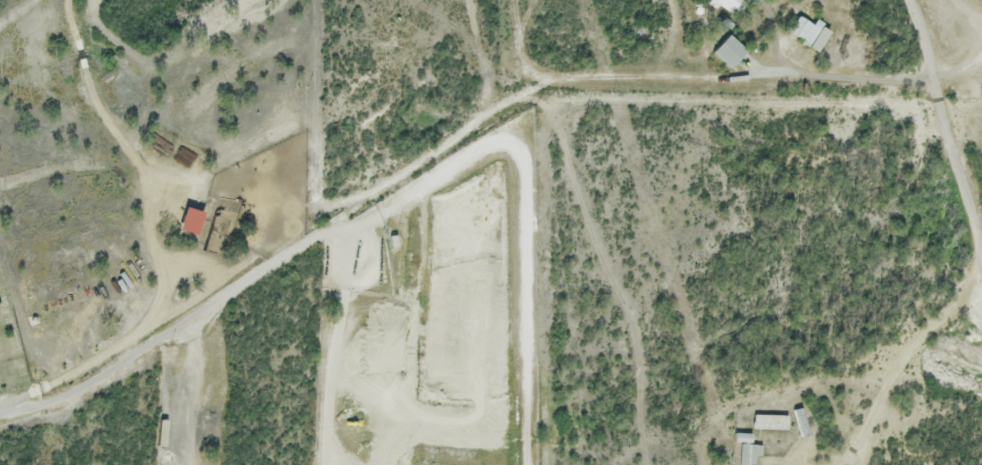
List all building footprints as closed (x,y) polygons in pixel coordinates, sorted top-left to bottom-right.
[(717,8),(708,0),(745,0),(733,14),(721,4),(717,8)] [(830,33),(819,51),(790,33),(802,15),(830,33)] [(732,68),(715,50),(732,33),(749,51),(732,68)] [(198,233),(180,227),(187,207),(205,213),(198,233)] [(795,409),(805,407),(810,434),(800,436),(795,409)] [(789,429),(755,429),(755,415),(789,415),(789,429)] [(755,456),(755,464),(740,464),(740,444),(762,444),(761,456),(755,456)]
